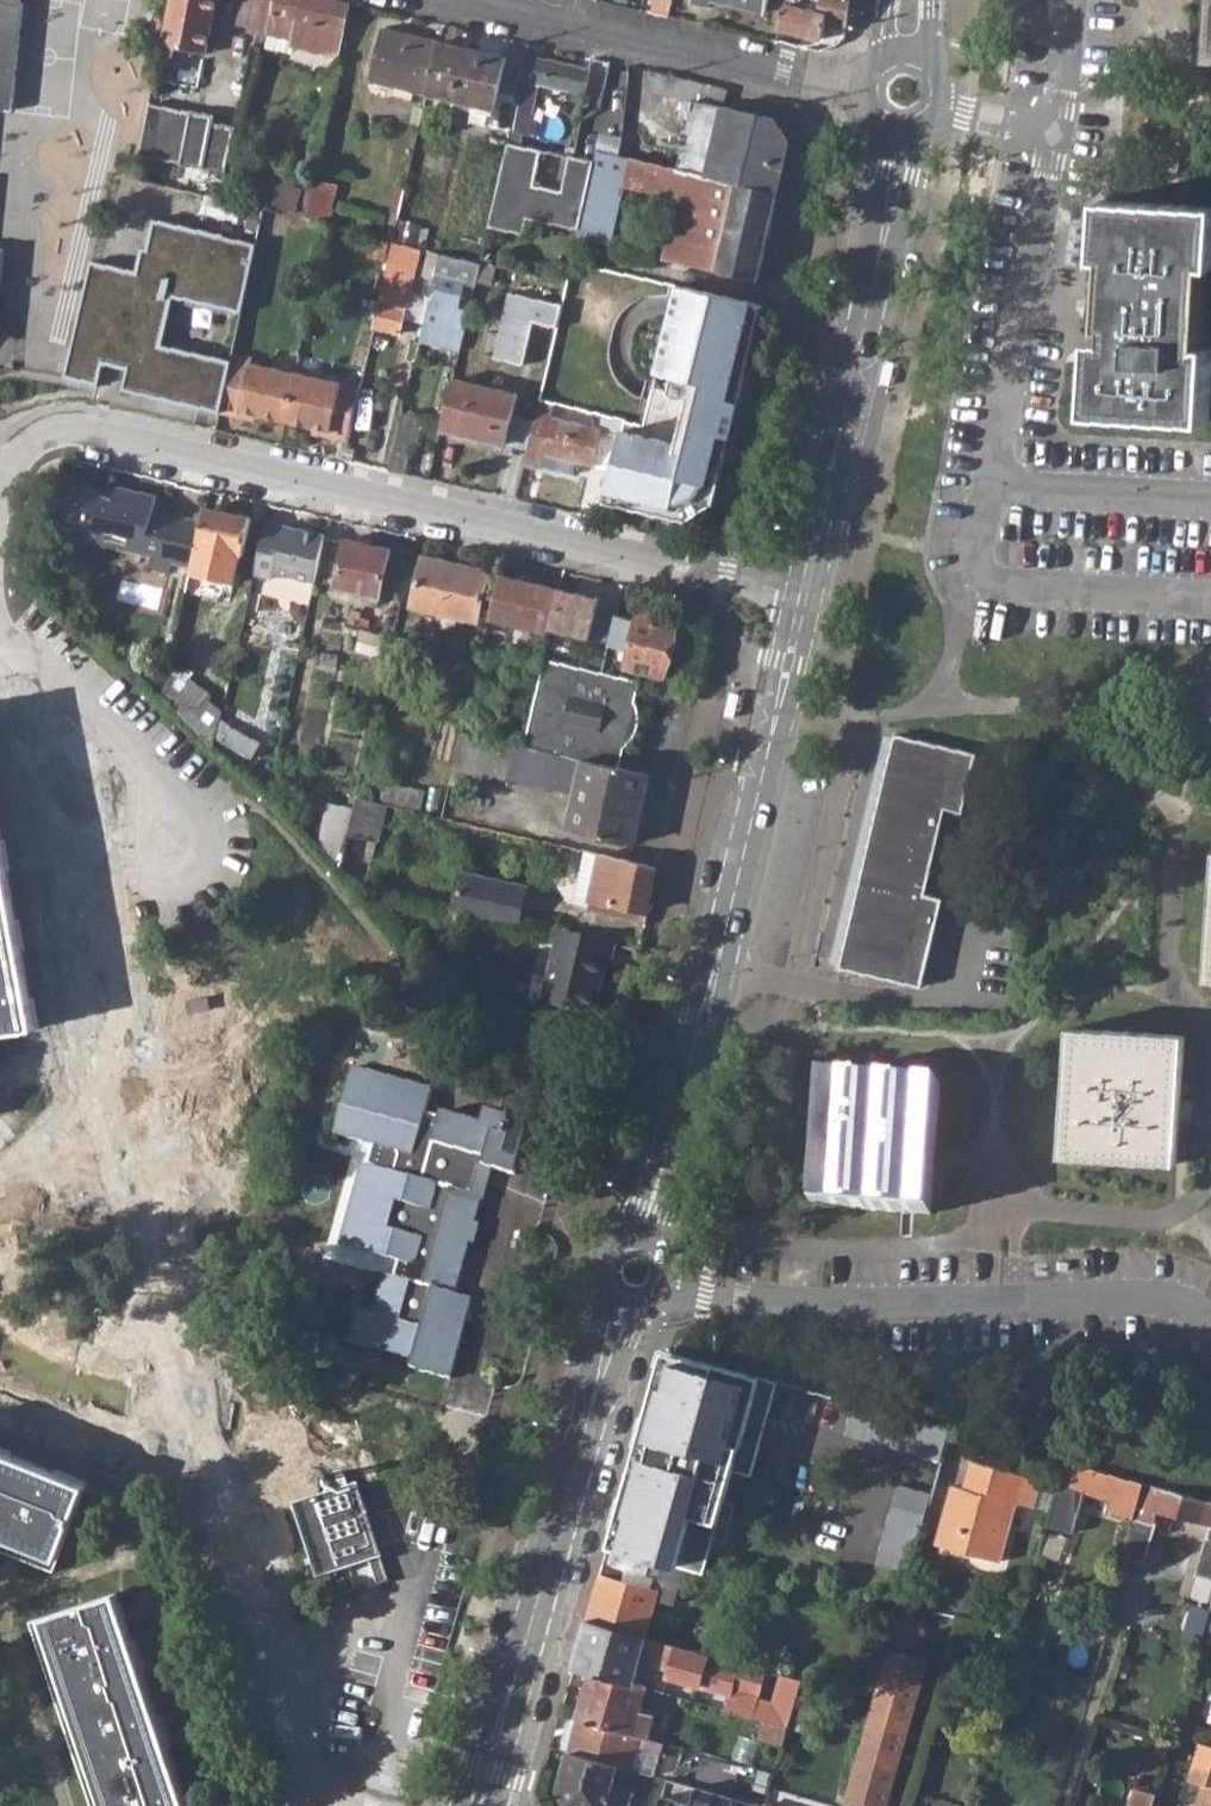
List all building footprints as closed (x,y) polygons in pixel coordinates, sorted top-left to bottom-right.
[(21,107),(28,0),(0,0),(0,106),(21,107)] [(165,44),(208,53),(219,0),(174,0),(165,44)] [(338,53),(350,1),(343,0),(263,0),(257,29),(291,36),(290,43),(338,53)] [(761,12),(764,0),(710,0),(761,12)] [(822,39),(826,20),(845,25),(849,0),(784,0),(778,29),(822,39)] [(370,80),(427,93),(439,40),(382,27),(370,80)] [(427,93),(493,109),(505,55),(439,40),(427,93)] [(510,131),(526,135),(532,112),(529,111),(535,85),(580,95),(586,68),(528,56),(510,131)] [(629,66),(616,63),(596,151),(619,156),(629,66)] [(737,182),(774,190),(786,138),(770,117),(693,99),(678,169),(737,182)] [(417,144),(466,155),(471,129),(423,119),(417,144)] [(539,151),(505,143),(487,227),(520,235),(523,219),(577,231),(585,197),(564,193),(531,185),(539,151)] [(593,163),(572,158),(564,193),(585,197),(593,163)] [(678,169),(637,160),(631,189),(673,198),(660,257),(716,270),(737,182),(678,169)] [(299,188),(272,182),(267,204),(294,210),(299,188)] [(774,190),(737,182),(716,270),(754,279),(774,190)] [(1209,419),(1210,389),(1210,345),(1203,345),(1209,266),(1210,266),(1210,207),(1107,200),(1103,259),(1111,259),(1106,339),(1097,338),(1093,411),(1209,419)] [(216,414),(224,380),(154,363),(165,315),(235,331),(251,263),(144,238),(137,268),(133,268),(128,292),(112,288),(84,281),(58,396),(91,403),(96,383),(120,388),(116,409),(212,431),(216,414)] [(373,328),(397,334),(418,247),(392,240),(373,328)] [(418,340),(458,350),(468,311),(475,280),(479,262),(439,253),(436,264),(433,277),(436,279),(430,302),(427,302),(418,340)] [(428,262),(425,277),(433,277),(436,264),(428,262)] [(479,262),(475,280),(488,283),(492,265),(479,262)] [(419,300),(427,302),(430,302),(436,279),(433,277),(425,277),(419,300)] [(644,424),(624,420),(612,468),(603,501),(688,521),(713,505),(762,304),(676,286),(644,424)] [(492,356),(521,363),(532,320),(555,326),(561,304),(509,291),(492,356)] [(282,422),(294,374),(248,364),(249,357),(230,354),(224,380),(216,414),(236,418),(237,413),(253,416),(282,422)] [(881,385),(891,387),(896,362),(892,361),(886,360),(881,385)] [(337,384),(294,374),(282,422),(310,428),(327,432),(325,438),(345,443),(360,382),(339,377),(337,384)] [(439,430),(503,444),(514,395),(451,381),(439,430)] [(524,464),(540,468),(544,452),(576,460),(612,468),(624,420),(603,414),(598,431),(550,419),(555,404),(538,400),(524,464)] [(253,416),(237,413),(236,418),(252,422),(253,416)] [(327,432),(310,428),(309,435),(325,438),(327,432)] [(386,470),(402,474),(410,446),(414,447),(417,437),(396,432),(386,470)] [(572,476),(576,460),(544,452),(540,468),(572,476)] [(82,546),(130,556),(132,546),(154,551),(153,561),(149,576),(168,580),(170,570),(190,574),(201,519),(168,512),(167,516),(150,512),(153,497),(113,488),(112,493),(111,500),(92,496),(92,489),(72,485),(63,530),(75,533),(76,529),(84,531),(82,546)] [(112,493),(92,489),(92,496),(111,500),(112,493)] [(189,578),(196,580),(198,564),(221,569),(225,553),(240,556),(249,519),(204,508),(201,519),(190,574),(189,578)] [(272,574),(313,584),(324,535),(264,523),(252,575),(271,580),(272,574)] [(335,587),(378,596),(389,551),(346,541),(335,587)] [(130,556),(153,561),(154,551),(132,546),(130,556)] [(410,608),(474,623),(486,573),(422,558),(410,608)] [(518,593),(520,582),(497,577),(495,588),(518,593)] [(549,632),(550,629),(558,590),(520,582),(518,593),(495,588),(488,619),(549,632)] [(550,629),(610,643),(616,615),(597,610),(599,599),(558,590),(550,629)] [(666,676),(678,621),(638,612),(637,619),(616,615),(610,643),(609,647),(630,651),(626,667),(666,676)] [(544,659),(523,746),(620,767),(628,735),(634,737),(640,727),(639,714),(633,712),(642,680),(591,668),(590,671),(544,659)] [(161,704),(210,747),(212,739),(218,714),(166,682),(161,704)] [(217,743),(248,761),(258,746),(227,726),(217,743)] [(454,766),(508,778),(514,744),(485,738),(461,734),(454,766)] [(976,757),(893,735),(839,970),(922,989),(942,901),(924,896),(944,811),(963,815),(976,757)] [(523,746),(514,744),(508,778),(576,792),(567,830),(635,844),(651,773),(620,767),(523,746)] [(378,803),(417,812),(421,794),(382,785),(378,803)] [(314,844),(336,867),(343,833),(348,811),(322,805),(314,844)] [(336,867),(358,889),(373,841),(343,833),(336,867)] [(34,1028),(0,841),(0,1034),(34,1028)] [(549,881),(588,890),(596,854),(543,842),(539,860),(552,864),(549,881)] [(592,911),(636,920),(639,909),(649,912),(657,868),(606,856),(593,907),(592,911)] [(472,915),(553,933),(561,897),(480,878),(472,915)] [(530,1002),(597,1016),(608,963),(612,964),(616,945),(557,934),(549,974),(537,971),(531,975),(526,996),(530,1002)] [(1060,1158),(1176,1166),(1184,1036),(1068,1028),(1060,1158)] [(352,1065),(349,1074),(429,1098),(432,1089),(352,1065)] [(355,1161),(345,1195),(356,1198),(342,1245),(398,1261),(394,1277),(384,1275),(374,1313),(360,1309),(351,1341),(413,1360),(411,1367),(450,1380),(473,1299),(456,1294),(469,1244),(474,1245),(481,1224),(475,1223),(482,1197),(476,1195),(484,1166),(493,1170),(516,1176),(527,1130),(506,1125),(508,1116),(497,1112),(492,1128),(481,1124),(441,1113),(439,1119),(425,1114),(429,1098),(349,1074),(335,1133),(366,1143),(361,1163),(355,1161)] [(813,1207),(929,1215),(938,1087),(822,1079),(813,1207)] [(485,1109),(481,1124),(492,1128),(497,1112),(485,1109)] [(486,1199),(493,1170),(484,1166),(476,1195),(482,1197),(486,1199)] [(333,1242),(342,1245),(356,1198),(345,1195),(333,1242)] [(608,1545),(702,1572),(732,1468),(750,1473),(777,1380),(664,1349),(608,1545)] [(853,1405),(847,1438),(946,1453),(951,1421),(853,1405)] [(57,1558),(86,1487),(0,1452),(0,1535),(57,1558)] [(1142,1482),(1063,1460),(1057,1483),(1112,1498),(1108,1512),(1132,1518),(1135,1505),(1142,1482)] [(951,1488),(935,1545),(1000,1562),(1015,1507),(1017,1500),(1032,1504),(1038,1481),(971,1462),(963,1491),(951,1488)] [(1210,1576),(1210,1501),(1142,1482),(1135,1505),(1132,1518),(1122,1554),(1143,1560),(1157,1511),(1210,1526),(1197,1572),(1210,1576)] [(293,1508),(316,1579),(381,1559),(358,1485),(293,1508)] [(1015,1507),(1030,1511),(1032,1504),(1017,1500),(1015,1507)] [(881,1567),(908,1574),(918,1538),(890,1531),(881,1567)] [(657,1560),(631,1552),(607,1545),(603,1562),(677,1584),(680,1573),(662,1568),(665,1562),(657,1560)] [(586,1620),(644,1636),(655,1600),(671,1604),(677,1584),(603,1562),(586,1620)] [(105,1805),(185,1805),(117,1593),(42,1619),(105,1805)] [(1203,1639),(1210,1610),(1210,1596),(1204,1593),(1197,1616),(1194,1616),(1189,1636),(1203,1639)] [(1016,1628),(1029,1630),(1033,1616),(1020,1613),(1017,1622),(1016,1628)] [(732,1686),(756,1693),(763,1670),(644,1636),(586,1620),(574,1665),(589,1670),(632,1682),(638,1660),(667,1669),(666,1673),(730,1692),(732,1686)] [(867,1805),(884,1805),(926,1657),(888,1647),(845,1800),(867,1805)] [(640,1735),(647,1737),(653,1715),(639,1710),(646,1686),(632,1682),(589,1670),(576,1717),(640,1735)] [(767,1720),(787,1726),(790,1716),(800,1680),(783,1675),(767,1720)] [(800,1680),(790,1716),(808,1721),(818,1685),(800,1680)] [(551,1747),(566,1751),(576,1717),(560,1713),(551,1747)] [(640,1735),(576,1717),(566,1751),(617,1765),(630,1769),(636,1747),(659,1754),(663,1742),(647,1737),(640,1735)] [(757,1738),(781,1745),(787,1726),(767,1720),(763,1718),(757,1738)] [(1208,1741),(1192,1737),(1186,1759),(1210,1766),(1210,1728),(1208,1741)] [(617,1765),(566,1751),(555,1788),(564,1805),(624,1805),(625,1798),(609,1793),(617,1765)] [(1186,1759),(1180,1777),(1196,1781),(1188,1805),(1210,1805),(1210,1766),(1186,1759)] [(661,1796),(658,1805),(731,1805),(733,1798),(695,1788),(691,1804),(661,1796)] [(1157,1795),(1138,1789),(1134,1805),(1154,1805),(1157,1795)]
